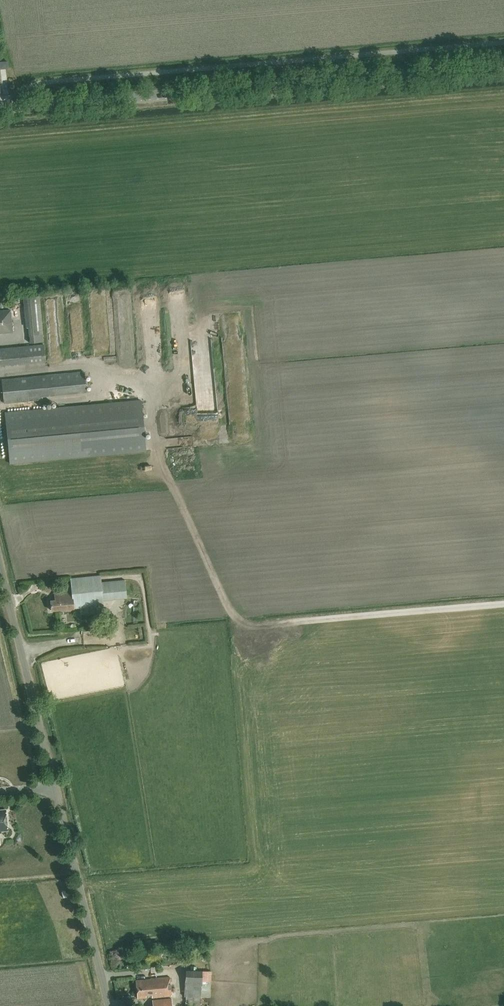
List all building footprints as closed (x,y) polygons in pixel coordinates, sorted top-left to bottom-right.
[(69,294),(70,326),(83,325),(82,294),(69,294)] [(12,332),(10,310),(0,311),(0,333),(12,332)] [(44,359),(43,341),(8,344),(9,352),(0,353),(0,361),(0,363),(44,359)] [(2,380),(4,403),(41,399),(41,397),(86,393),(84,372),(2,380)] [(92,456),(145,452),(141,401),(87,406),(5,413),(7,439),(10,465),(92,456)] [(194,434),(168,435),(169,445),(195,444),(194,434)] [(101,575),(70,579),(71,591),(57,593),(58,600),(51,601),(52,611),(104,605),(103,601),(127,598),(125,579),(102,582),(101,575)] [(202,969),(203,981),(214,980),(213,968),(202,969)] [(201,997),(202,970),(186,969),(184,996),(201,997)] [(152,997),(171,996),(170,977),(136,980),(138,998),(147,997),(146,995),(152,994),(152,997)] [(214,981),(203,981),(202,996),(214,996),(214,981)] [(172,998),(152,1000),(153,1005),(172,1005),(172,998)]
